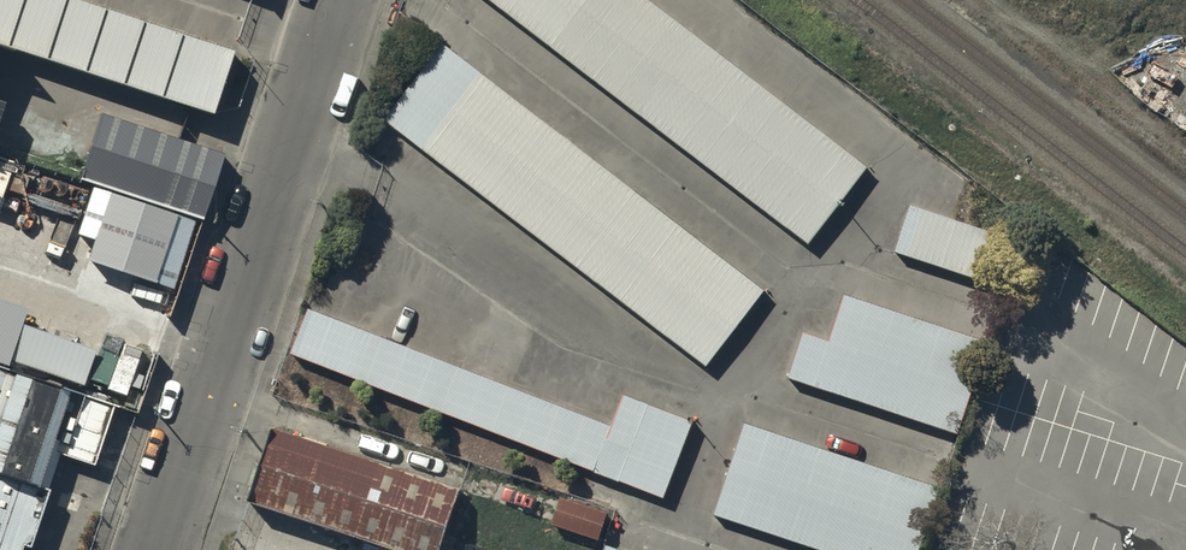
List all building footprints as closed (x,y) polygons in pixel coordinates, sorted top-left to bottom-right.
[(207,101),(234,22),(169,0),(0,0),(0,33),(207,101)] [(648,0),(497,0),(806,239),(863,167),(648,0)] [(761,291),(437,40),(383,110),(706,360),(761,291)] [(224,147),(101,105),(77,173),(200,215),(224,147)] [(1007,236),(910,202),(892,251),(990,285),(1007,236)] [(984,342),(843,294),(827,340),(801,331),(786,376),(952,433),(984,342)] [(610,425),(308,307),(292,348),(664,494),(694,418),(624,390),(610,425)] [(27,498),(64,398),(0,374),(0,488),(27,498)] [(745,422),(714,512),(829,549),(919,549),(940,488),(745,422)] [(273,424),(248,496),(408,549),(436,549),(458,487),(273,424)] [(0,488),(0,549),(16,549),(34,500),(0,488)] [(566,527),(561,541),(588,549),(590,549),(594,535),(596,536),(605,509),(559,495),(551,522),(566,527)]
